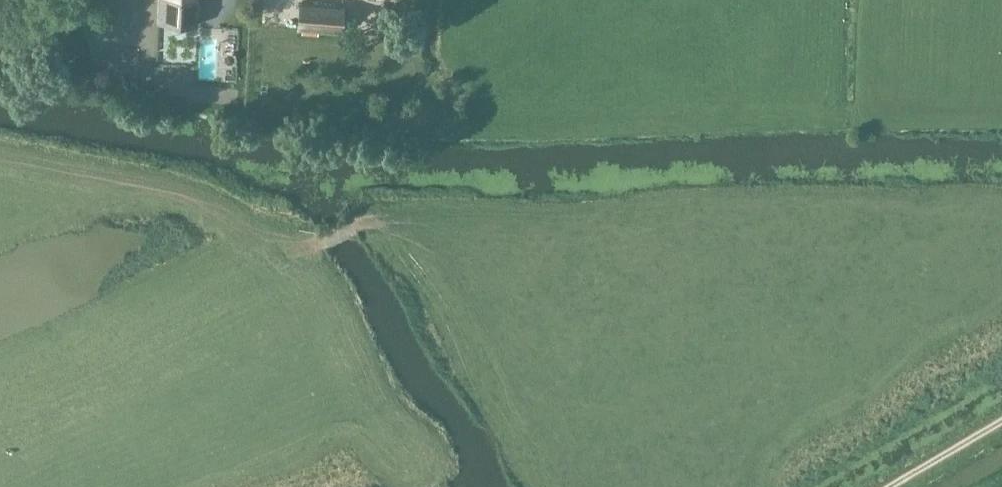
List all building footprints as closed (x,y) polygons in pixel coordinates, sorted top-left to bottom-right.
[(157,23),(198,24),(199,0),(158,0),(157,23)] [(299,2),(297,30),(343,33),(344,5),(299,2)]
